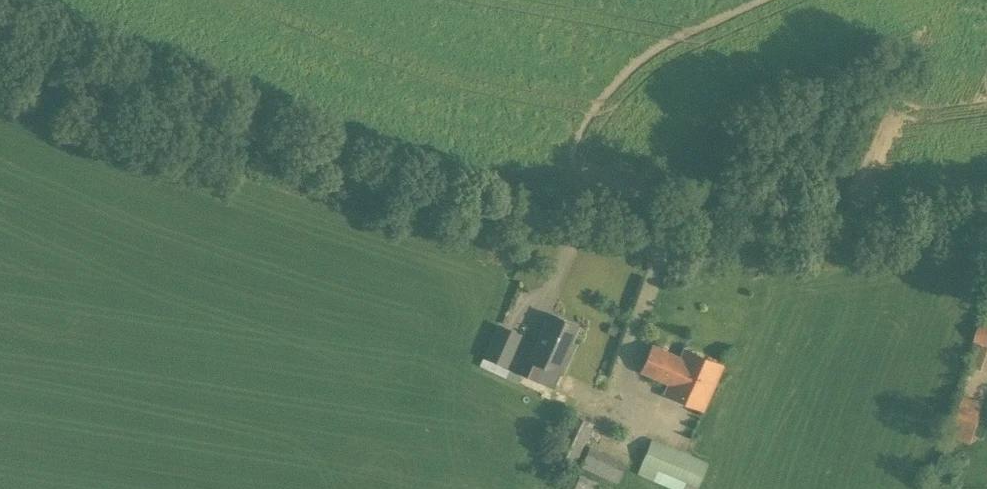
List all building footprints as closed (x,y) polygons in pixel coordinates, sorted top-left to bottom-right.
[(542,364),(561,373),(569,356),(564,353),(577,325),(550,313),(536,345),(526,341),(513,369),(536,379),(542,364)] [(979,323),(973,341),(986,346),(986,326),(979,323)] [(703,410),(723,365),(684,348),(680,357),(652,345),(641,371),(669,383),(664,393),(703,410)] [(939,430),(969,442),(985,401),(955,389),(939,430)] [(635,472),(678,488),(696,488),(708,460),(650,437),(635,472)] [(578,466),(617,481),(625,460),(586,445),(578,466)] [(599,481),(579,472),(572,488),(595,488),(599,481)]
